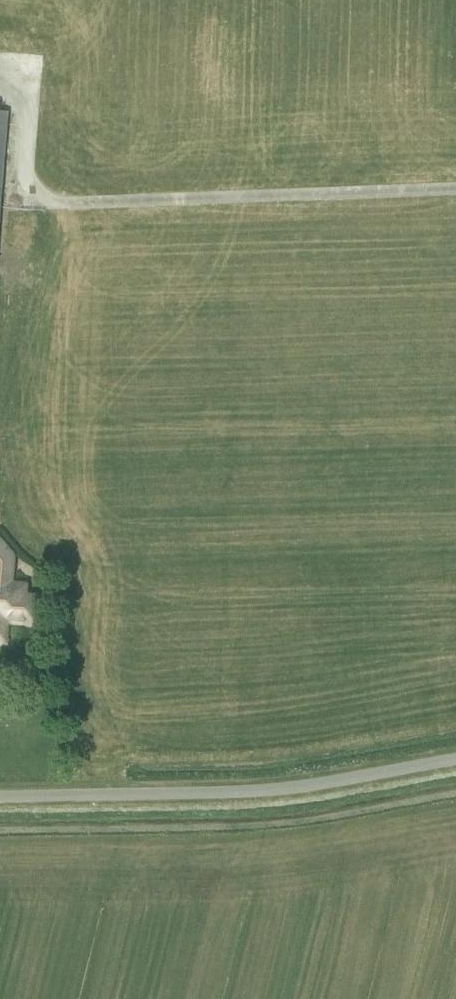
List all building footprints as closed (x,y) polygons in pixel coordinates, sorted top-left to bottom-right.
[(13,570),(14,555),(0,540),(0,570),(13,570)] [(11,585),(13,570),(0,570),(0,642),(4,642),(5,622),(34,624),(36,599),(23,598),(24,586),(11,585)]
